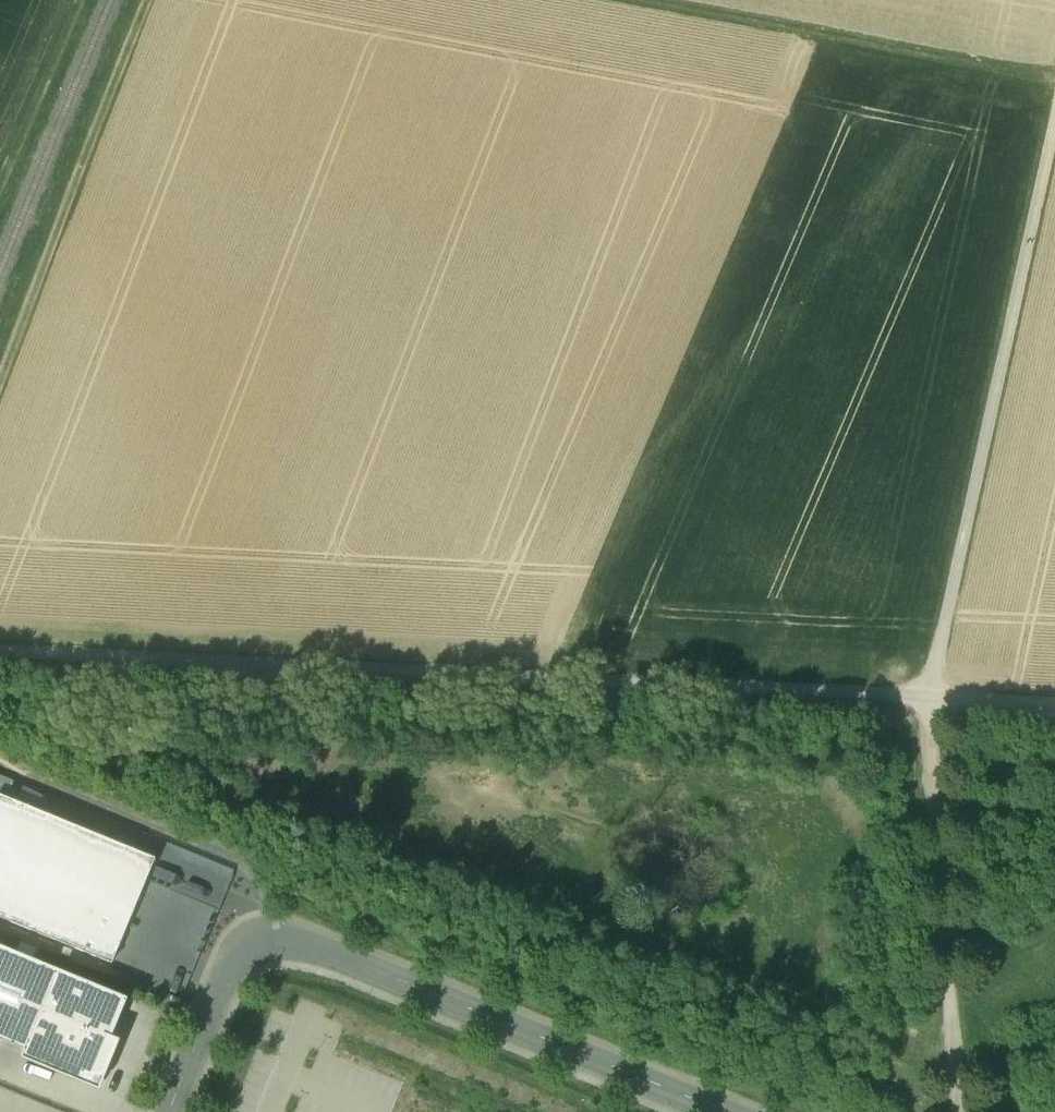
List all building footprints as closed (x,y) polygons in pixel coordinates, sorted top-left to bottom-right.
[(0,795),(0,918),(111,963),(154,858),(0,795)] [(0,945),(0,1040),(23,1050),(20,1058),(98,1090),(119,1040),(111,1036),(127,998),(0,945)]
